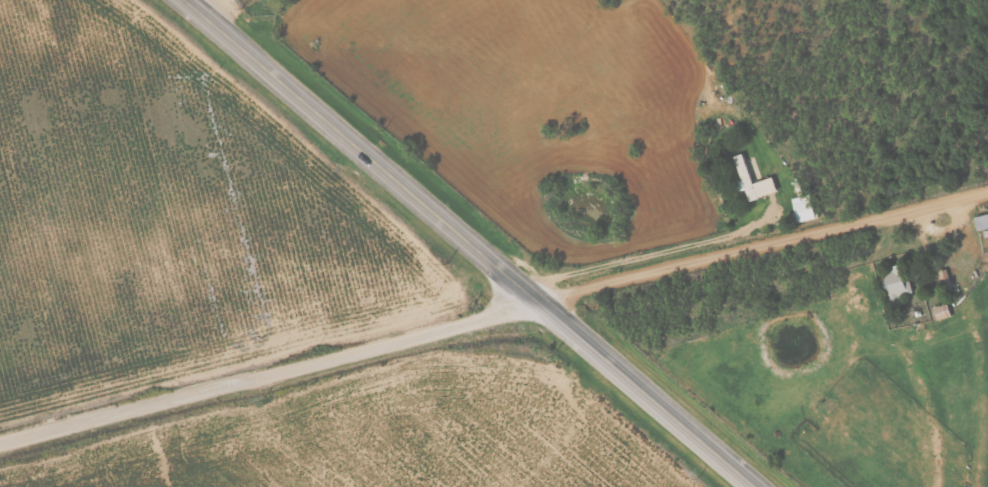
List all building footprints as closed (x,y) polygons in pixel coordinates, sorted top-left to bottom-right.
[(735,157),(743,179),(736,182),(740,191),(746,189),(751,202),(779,191),(774,176),(754,184),(743,154),(735,157)] [(793,199),(799,223),(817,218),(810,194),(793,199)] [(978,231),(987,229),(987,214),(975,217),(978,231)] [(981,273),(987,272),(987,252),(978,255),(981,273)] [(884,275),(892,305),(902,302),(900,297),(914,293),(906,263),(895,266),(896,272),(884,275)] [(934,308),(937,321),(953,316),(949,303),(934,308)]
